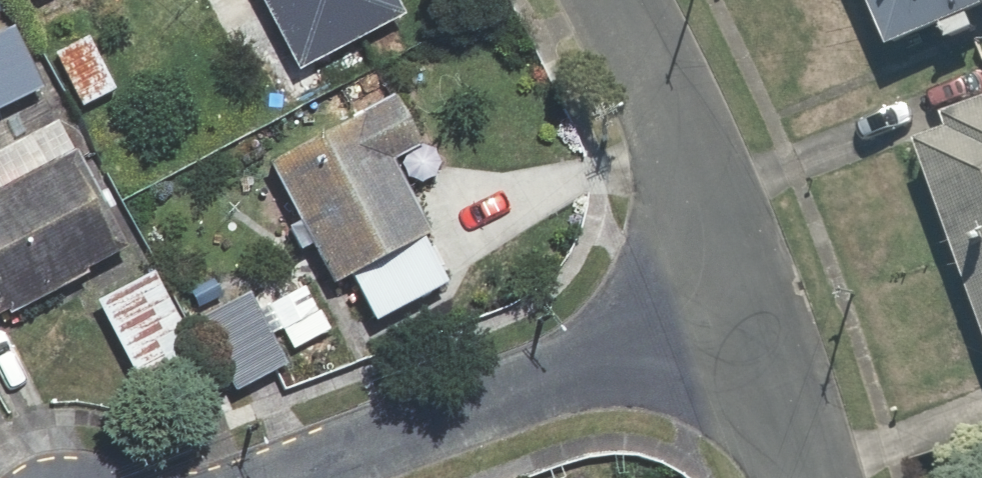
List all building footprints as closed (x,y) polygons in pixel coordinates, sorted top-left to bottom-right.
[(291,62),(396,9),(391,0),(260,0),(291,62)] [(882,36),(929,16),(937,34),(975,17),(968,0),(867,0),(882,36)] [(0,20),(0,100),(39,76),(3,18),(0,20)] [(900,124),(981,350),(981,94),(900,124)] [(447,271),(349,97),(249,154),(348,328),(447,271)] [(0,184),(0,312),(111,252),(57,153),(0,184)] [(143,267),(88,294),(128,376),(184,350),(143,267)] [(280,355),(248,280),(195,303),(227,378),(280,355)]
